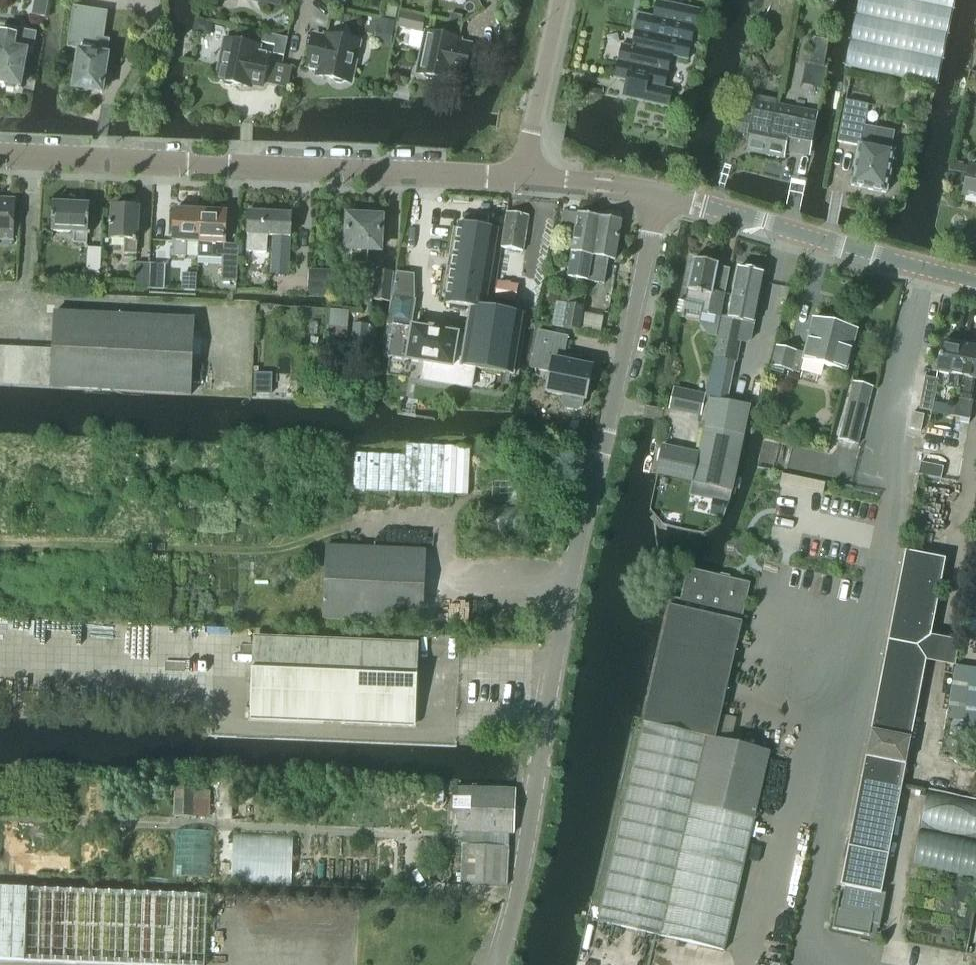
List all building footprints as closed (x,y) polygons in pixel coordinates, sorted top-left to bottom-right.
[(847,67),(936,85),(954,0),(859,0),(844,66),(847,67)] [(622,45),(615,78),(625,80),(621,97),(627,98),(627,97),(644,101),(669,107),(673,90),(666,89),(673,57),(689,60),(700,10),(672,4),(657,1),(654,17),(651,16),(639,14),(638,17),(632,47),(622,45)] [(74,8),(68,48),(80,50),(74,89),(76,89),(79,92),(86,93),(90,91),(102,93),(110,40),(103,39),(97,38),(96,44),(88,42),(89,36),(93,33),(95,17),(96,11),(74,8)] [(409,15),(401,13),(398,27),(406,29),(409,15)] [(464,16),(451,13),(449,21),(460,22),(464,16)] [(379,21),(377,29),(393,32),(394,24),(379,21)] [(21,86),(27,50),(33,51),(37,33),(17,29),(16,34),(1,32),(0,40),(0,83),(21,86)] [(459,40),(428,33),(418,74),(450,81),(452,77),(476,83),(484,49),(458,43),(459,40)] [(283,57),(287,38),(264,34),(262,43),(275,46),(273,54),(283,57)] [(307,65),(310,66),(309,70),(319,72),(318,76),(349,83),(358,42),(327,36),(326,40),(314,37),(307,65)] [(815,39),(813,52),(827,55),(829,42),(815,39)] [(218,81),(249,87),(250,83),(263,86),(269,58),(266,57),(267,53),(257,51),(258,47),(227,40),(218,81)] [(740,130),(751,132),(747,151),(765,155),(766,149),(767,149),(777,101),(748,95),(740,130)] [(766,149),(765,155),(783,159),(785,149),(810,154),(819,112),(777,104),(777,101),(767,149),(766,149)] [(846,102),(838,141),(858,145),(858,147),(859,147),(856,163),(855,163),(855,165),(856,165),(852,183),(851,183),(851,185),(852,185),(868,188),(868,189),(886,192),(886,190),(893,153),(894,154),(894,152),(890,151),(894,132),(874,128),(865,126),(869,106),(846,102)] [(975,199),(975,168),(969,167),(963,196),(975,199)] [(13,240),(16,201),(0,200),(0,239),(13,240)] [(52,232),(75,233),(74,244),(86,245),(87,234),(88,234),(89,205),(87,205),(87,207),(79,207),(79,204),(53,203),(52,232)] [(137,254),(138,240),(140,208),(112,206),(111,224),(110,223),(110,227),(111,227),(111,239),(125,240),(125,254),(137,254)] [(273,236),(271,274),(288,275),(292,215),(265,214),(265,209),(249,208),(246,252),(267,253),(268,236),(273,236)] [(173,241),(175,241),(174,256),(186,256),(186,242),(198,243),(199,243),(201,211),(175,210),(173,241)] [(227,212),(201,211),(199,243),(198,243),(198,257),(222,258),(221,281),(237,281),(239,245),(225,244),(227,212)] [(368,264),(368,250),(380,250),(382,219),(363,218),(364,214),(351,213),(350,217),(349,217),(347,249),(353,249),(352,264),(368,264)] [(508,213),(502,248),(523,251),(529,216),(508,213)] [(568,278),(590,282),(601,218),(579,214),(572,253),(573,253),(568,278)] [(601,218),(590,282),(604,285),(609,260),(616,261),(622,222),(601,218)] [(393,327),(388,357),(406,360),(424,363),(421,380),(471,388),(474,368),(513,374),(523,315),(486,309),(498,232),(498,231),(459,224),(459,226),(446,303),(471,308),(467,338),(458,336),(458,334),(440,331),(439,331),(431,330),(431,329),(431,330),(412,326),(411,330),(393,327)] [(100,276),(100,273),(101,273),(102,249),(87,249),(86,273),(92,273),(92,276),(100,276)] [(694,259),(688,290),(685,302),(703,305),(701,313),(721,317),(726,294),(714,291),(719,264),(694,259)] [(137,264),(136,288),(150,289),(151,265),(137,264)] [(151,265),(150,289),(164,290),(165,266),(151,265)] [(722,317),(714,358),(736,362),(740,343),(741,340),(736,340),(740,322),(754,325),(754,324),(764,273),(739,268),(729,318),(722,317)] [(329,284),(330,269),(308,269),(308,283),(309,283),(329,284)] [(376,272),(372,299),(390,301),(393,274),(376,272)] [(396,274),(392,298),(416,302),(416,300),(414,299),(413,276),(396,274)] [(498,282),(495,298),(515,302),(519,286),(498,282)] [(308,296),(328,297),(329,284),(309,283),(308,296)] [(552,326),(579,332),(582,332),(585,314),(586,307),(556,302),(552,326)] [(348,339),(349,311),(328,310),(327,338),(348,339)] [(0,347),(0,386),(191,396),(195,320),(55,313),(53,350),(0,347)] [(585,314),(582,332),(600,335),(603,318),(585,314)] [(847,372),(857,332),(812,321),(804,354),(776,346),(771,366),(799,374),(800,370),(802,361),(847,372)] [(353,324),(351,348),(374,350),(375,339),(376,339),(377,325),(353,324)] [(584,400),(586,401),(593,368),(563,362),(568,338),(538,332),(531,369),(551,373),(547,393),(564,396),(562,404),(566,409),(577,411),(582,408),(584,400)] [(311,337),(310,348),(318,348),(318,338),(311,337)] [(947,388),(959,390),(954,416),(955,417),(967,347),(958,345),(959,342),(947,340),(946,343),(943,343),(938,373),(950,375),(947,388)] [(955,417),(970,420),(973,401),(971,401),(974,388),(973,388),(975,380),(975,349),(967,347),(955,417)] [(693,481),(693,482),(732,490),(744,435),(750,408),(750,407),(727,403),(733,374),(712,370),(706,399),(709,399),(709,400),(707,415),(693,481)] [(254,373),(254,394),(271,394),(272,373),(254,373)] [(926,378),(920,409),(931,411),(932,412),(938,380),(926,378)] [(853,382),(838,441),(858,446),(859,442),(873,387),(853,382)] [(674,388),(670,410),(701,416),(706,395),(674,388)] [(924,415),(919,414),(913,413),(911,420),(909,429),(921,431),(923,422),(924,415)] [(354,453),(352,489),(468,495),(470,447),(406,444),(406,456),(354,453)] [(662,445),(657,473),(692,480),(698,453),(662,445)] [(944,466),(921,461),(918,474),(941,478),(944,466)] [(326,545),(322,618),(422,623),(426,550),(326,545)] [(872,730),(911,737),(911,738),(912,738),(927,659),(918,646),(931,636),(946,558),(906,550),(872,730)] [(672,598),(670,605),(644,723),(598,921),(724,950),(770,752),(716,739),(743,622),(741,622),(750,583),(689,569),(681,600),(672,598)] [(255,639),(252,718),(414,725),(417,645),(255,639)] [(963,728),(975,730),(975,669),(973,668),(963,728)] [(866,757),(849,847),(890,854),(907,765),(906,764),(911,738),(911,737),(872,730),(867,757),(866,757)] [(174,816),(210,817),(210,799),(193,798),(194,787),(175,787),(174,816)] [(453,831),(509,834),(513,834),(515,789),(455,787),(453,831)] [(234,833),(232,882),(291,885),(294,836),(234,833)] [(463,844),(461,884),(506,887),(508,847),(463,844)] [(833,928),(869,935),(868,940),(876,941),(878,929),(880,929),(886,894),(845,887),(841,911),(837,910),(833,928)] [(0,888),(0,961),(98,964),(204,964),(207,896),(0,888)]
